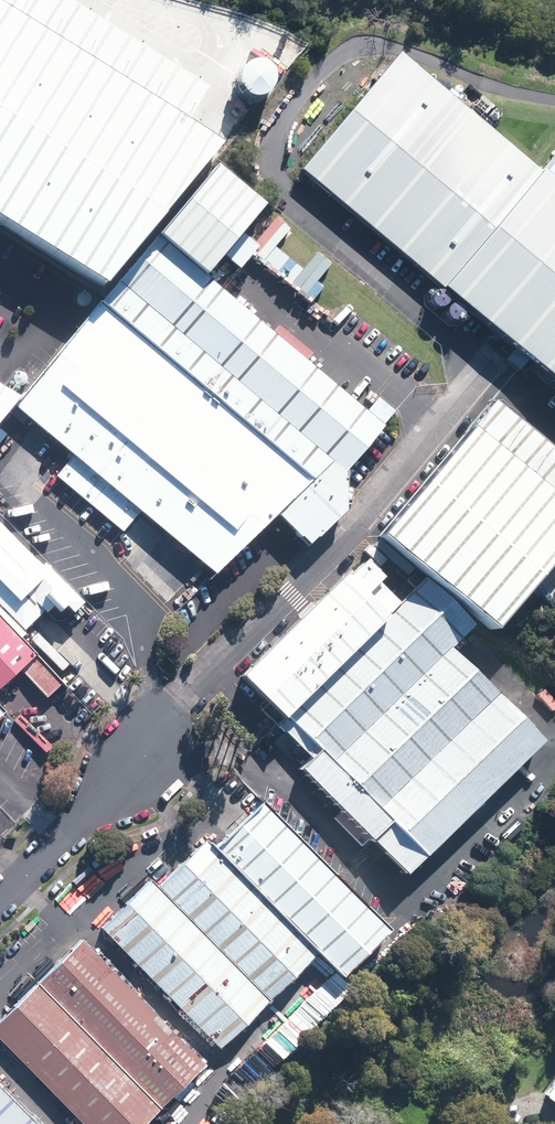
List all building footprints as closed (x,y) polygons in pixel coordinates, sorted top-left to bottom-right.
[(89,281),(202,145),(169,125),(195,86),(45,0),(0,0),(0,227),(89,281)] [(554,381),(554,157),(539,176),(395,57),(300,171),(554,381)] [(201,261),(255,195),(208,157),(154,224),(201,261)] [(393,429),(161,238),(102,309),(312,483),(333,500),(393,429)] [(80,302),(82,303),(84,304),(86,304),(88,303),(89,302),(90,301),(91,299),(91,297),(90,295),(89,293),(87,292),(85,292),(83,292),(81,293),(80,295),(79,297),(79,299),(79,301),(80,302)] [(312,483),(102,309),(16,413),(215,578),(312,483)] [(18,381),(19,382),(21,383),(23,383),(25,382),(26,381),(28,380),(28,378),(28,376),(27,374),(26,373),(24,372),(22,371),(20,371),(19,372),(17,374),(16,376),(16,378),(17,380),(18,381)] [(23,393),(0,379),(0,423),(23,393)] [(503,625),(554,561),(554,443),(501,399),(390,533),(503,625)] [(25,636),(70,593),(0,516),(0,608),(25,636)] [(245,676),(289,719),(404,601),(360,558),(245,676)] [(427,578),(404,601),(289,719),(274,734),(305,764),(295,774),(404,879),(554,725),(554,702),(427,578)] [(0,612),(0,685),(3,689),(39,654),(0,612)] [(392,935),(258,807),(211,855),(316,956),(345,983),(392,935)] [(316,956),(211,855),(195,840),(96,942),(217,1058),(316,956)] [(80,946),(0,1029),(0,1062),(64,1123),(146,1123),(204,1065),(80,946)] [(0,1089),(0,1123),(35,1123),(0,1089)]
